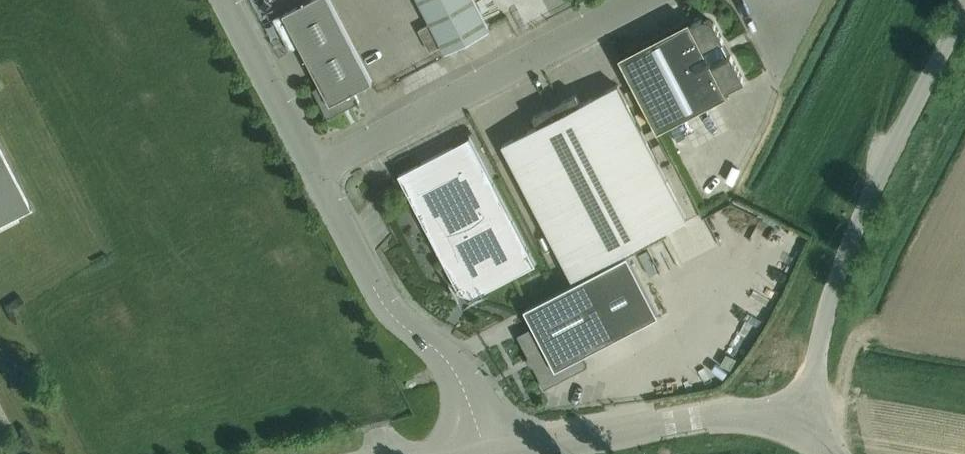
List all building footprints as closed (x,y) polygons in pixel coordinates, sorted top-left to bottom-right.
[(301,3),(283,13),(320,84),(313,88),(328,117),(359,100),(354,90),(372,81),(330,0),(307,0),(301,3)] [(480,11),(475,0),(419,0),(446,51),(489,29),(480,11)] [(703,18),(701,18),(691,23),(689,19),(619,56),(657,130),(728,94),(726,90),(744,81),(730,54),(727,56),(720,42),(723,40),(713,21),(713,22),(712,20),(711,19),(709,18),(708,18),(707,17),(705,17),(704,17),(703,18)] [(687,219),(626,101),(617,83),(581,102),(576,93),(533,115),(538,124),(502,143),(572,278),(687,219)] [(398,173),(416,209),(460,291),(474,295),(535,264),(469,136),(398,173)] [(0,151),(0,219),(28,205),(0,151)] [(584,276),(616,336),(658,314),(627,254),(584,276)] [(582,354),(616,336),(584,276),(542,298),(524,308),(533,325),(517,334),(544,387),(587,365),(582,354)] [(570,377),(573,385),(592,376),(589,369),(570,377)]
